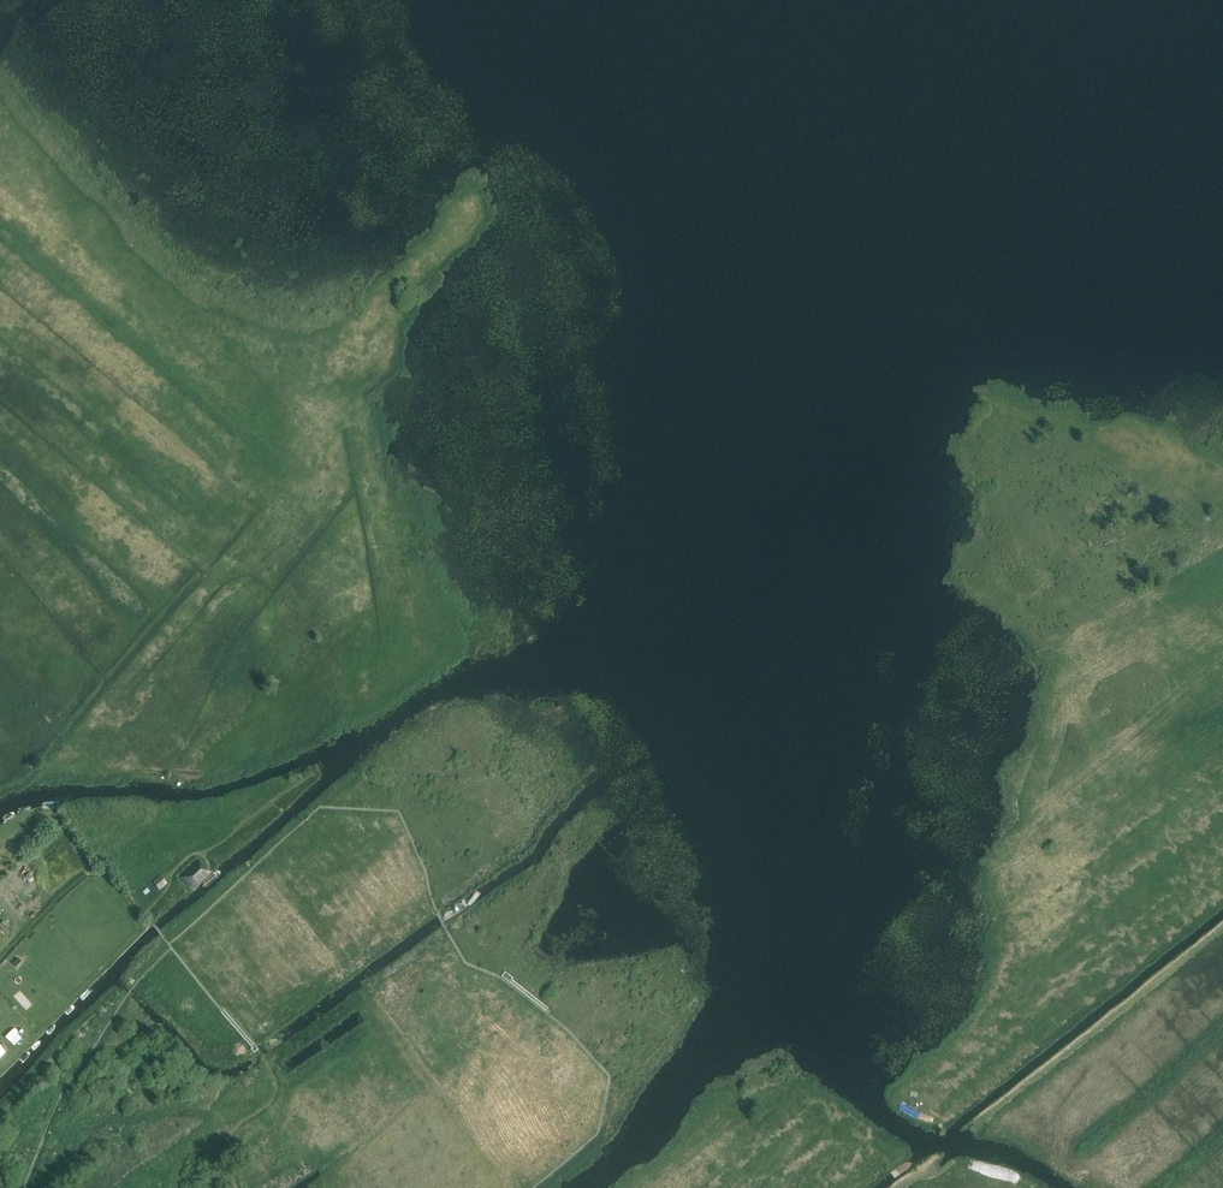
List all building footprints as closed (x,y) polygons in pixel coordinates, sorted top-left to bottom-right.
[(198,861),(181,878),(192,889),(209,872),(198,861)] [(160,875),(153,882),(160,889),(166,883),(160,875)] [(5,889),(14,884),(11,878),(2,883),(5,889)]
